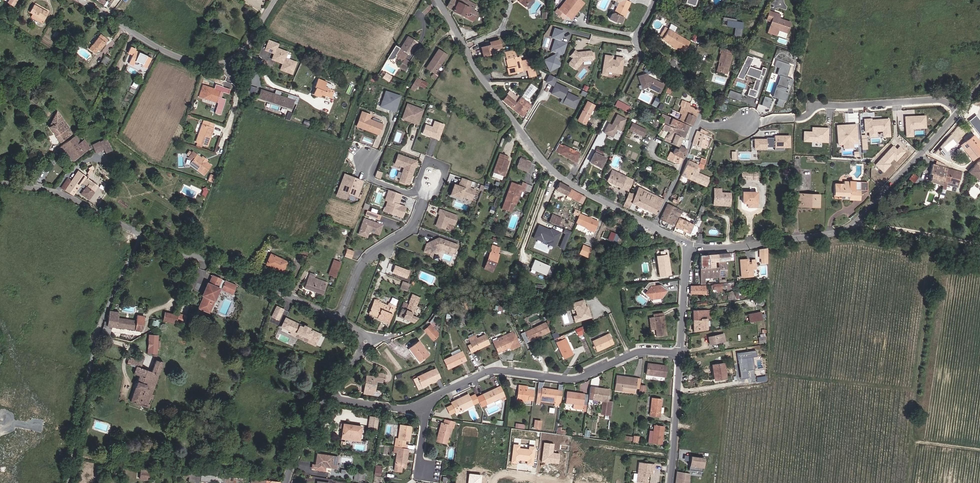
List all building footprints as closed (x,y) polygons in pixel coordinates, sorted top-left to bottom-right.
[(448,7),(473,20),(477,12),(475,11),(476,9),(474,7),(475,4),(468,0),(467,0),(458,0),(457,2),(455,0),(443,0),(448,7)] [(575,15),(572,13),(582,0),(570,0),(565,6),(562,4),(559,9),(557,7),(554,11),(564,19),(567,15),(572,19),(575,15)] [(575,15),(585,2),(583,0),(582,0),(572,13),(575,15)] [(617,6),(615,12),(612,14),(610,19),(617,21),(618,20),(622,21),(624,16),(622,15),(626,6),(629,7),(631,0),(616,0),(619,1),(617,6)] [(30,13),(42,21),(46,14),(32,5),(27,12),(30,13)] [(773,12),(768,11),(765,19),(770,21),(766,32),(775,35),(777,29),(786,32),(789,22),(778,18),(772,16),(773,12)] [(40,24),(42,21),(30,13),(28,17),(40,24)] [(737,18),(723,16),(723,19),(727,20),(726,25),(735,27),(733,38),(740,39),(743,21),(736,20),(737,18)] [(680,41),(687,45),(689,41),(674,32),(669,29),(665,26),(661,32),(664,34),(663,35),(668,38),(667,40),(673,43),(677,46),(680,41)] [(561,53),(564,44),(558,42),(561,32),(552,29),(550,37),(554,39),(550,52),(554,53),(553,55),(542,61),(548,71),(557,66),(558,64),(555,59),(557,54),(559,54),(561,53)] [(101,38),(104,35),(100,32),(88,47),(94,52),(97,48),(98,49),(105,41),(104,40),(101,38)] [(389,61),(391,61),(396,60),(398,59),(401,60),(402,57),(404,58),(406,53),(408,54),(416,42),(407,36),(399,49),(395,46),(387,60),(389,61)] [(499,46),(498,38),(490,39),(491,42),(480,44),(481,53),(492,52),(491,47),(499,46)] [(680,41),(677,46),(684,50),(687,45),(680,41)] [(273,50),(274,47),(275,47),(275,46),(266,43),(263,49),(272,52),(274,51),(273,50)] [(143,65),(142,66),(147,68),(152,58),(135,51),(136,48),(131,46),(128,52),(133,54),(129,62),(134,65),(135,61),(143,65)] [(284,57),(286,51),(275,47),(274,47),(273,50),(274,51),(272,52),(271,57),(281,61),(282,62),(280,67),(291,71),(295,61),(284,57)] [(432,73),(430,77),(434,79),(436,75),(434,73),(445,54),(437,49),(425,69),(432,73)] [(512,50),(501,52),(503,58),(504,58),(506,57),(509,66),(506,67),(505,68),(506,72),(525,69),(526,76),(533,75),(529,57),(518,59),(518,56),(514,57),(512,50)] [(591,59),(590,52),(588,51),(581,52),(580,53),(579,53),(577,52),(576,52),(575,53),(572,50),(568,56),(571,58),(567,63),(567,65),(572,70),(574,69),(580,62),(590,61),(591,59)] [(719,66),(717,66),(715,72),(725,75),(730,56),(728,56),(729,53),(720,50),(719,53),(720,54),(718,62),(720,62),(719,66)] [(619,73),(621,58),(614,57),(614,61),(609,60),(610,56),(603,55),(600,73),(604,74),(605,70),(619,73)] [(754,57),(747,55),(736,77),(743,79),(746,74),(756,78),(752,89),(750,88),(747,94),(755,97),(762,75),(764,76),(767,68),(763,66),(761,70),(749,66),(754,57)] [(103,66),(107,60),(103,57),(99,63),(103,66)] [(404,71),(409,63),(403,59),(398,68),(404,71)] [(791,64),(777,60),(776,65),(780,67),(778,73),(781,74),(777,84),(776,84),(772,96),(778,98),(776,105),(782,107),(784,100),(785,101),(788,92),(785,91),(787,84),(791,85),(794,79),(787,76),(791,64)] [(642,89),(647,87),(660,93),(665,84),(649,76),(649,77),(647,72),(637,75),(642,89)] [(569,89),(556,83),(558,79),(549,75),(545,82),(554,86),(551,93),(566,100),(564,104),(575,110),(581,98),(568,92),(569,89)] [(415,76),(414,78),(411,83),(416,86),(420,79),(415,76)] [(327,99),(329,93),(330,91),(324,89),(325,85),(313,81),(310,90),(311,90),(309,95),(312,96),(312,97),(319,99),(320,97),(327,99)] [(530,97),(537,87),(531,83),(524,93),(530,97)] [(214,84),(213,89),(202,85),(198,96),(218,102),(220,96),(218,96),(219,91),(221,92),(222,87),(214,84)] [(730,89),(727,96),(740,100),(742,94),(730,89)] [(400,95),(384,90),(380,106),(395,111),(400,95)] [(288,100),(285,99),(285,98),(280,97),(281,93),(276,91),(274,97),(269,96),(270,94),(261,92),(259,99),(292,109),(294,102),(298,103),(300,98),(294,97),(289,95),(288,100)] [(507,104),(513,110),(521,117),(529,109),(530,106),(518,94),(516,96),(510,91),(506,94),(501,99),(507,104)] [(765,95),(762,104),(769,107),(772,98),(765,95)] [(614,105),(629,112),(631,106),(617,99),(614,105)] [(680,118),(693,123),(696,115),(698,108),(689,105),(690,103),(682,99),(679,105),(681,106),(685,107),(682,114),(680,118)] [(588,101),(578,119),(586,123),(591,114),(596,105),(588,101)] [(424,110),(407,104),(401,120),(418,126),(424,110)] [(74,134),(57,111),(50,127),(60,143),(74,134)] [(370,115),(361,111),(356,125),(378,134),(382,124),(368,119),(370,115)] [(626,118),(617,114),(612,124),(608,122),(603,132),(612,137),(617,128),(620,130),(626,118)] [(663,114),(663,116),(665,117),(663,122),(669,124),(671,116),(663,114)] [(925,114),(904,115),(905,136),(913,136),(912,128),(926,127),(925,114)] [(872,117),(863,118),(864,132),(868,132),(868,136),(877,136),(876,131),(882,130),(882,137),(890,136),(889,118),(872,119),(872,117)] [(677,128),(677,129),(676,133),(682,136),(683,137),(688,125),(672,118),(669,124),(677,128)] [(208,138),(210,138),(215,125),(204,121),(199,133),(196,143),(206,146),(208,138)] [(422,134),(429,137),(439,140),(445,124),(434,121),(432,126),(426,124),(422,134)] [(643,137),(647,130),(633,123),(629,131),(643,137)] [(857,123),(836,124),(838,144),(843,144),(843,148),(853,147),(853,143),(858,143),(857,123)] [(677,145),(682,136),(676,133),(677,129),(669,126),(668,129),(669,130),(666,137),(663,136),(662,138),(677,145)] [(812,131),(804,131),(804,141),(812,141),(812,146),(822,147),(822,142),(828,142),(828,128),(812,127),(812,131)] [(700,132),(697,130),(693,143),(706,148),(708,142),(706,141),(708,135),(700,132)] [(979,154),(979,130),(973,136),(965,143),(962,140),(959,144),(972,160),(979,154)] [(970,133),(962,140),(965,143),(973,136),(970,133)] [(766,138),(754,138),(754,148),(766,148),(766,146),(774,146),(774,149),(784,149),(784,148),(791,148),(791,134),(774,134),(774,137),(766,137),(766,138)] [(87,149),(77,135),(62,145),(57,150),(61,155),(66,151),(73,160),(88,152),(87,149)] [(108,138),(92,147),(94,150),(96,153),(105,149),(108,153),(114,149),(108,138)] [(560,143),(556,150),(577,161),(581,153),(560,143)] [(677,155),(681,157),(682,158),(686,149),(685,148),(679,145),(677,148),(674,147),(668,159),(674,161),(677,155)] [(897,149),(893,145),(876,164),(883,171),(890,164),(888,163),(893,157),(896,161),(904,152),(899,147),(897,149)] [(202,159),(199,157),(197,160),(193,157),(195,154),(193,152),(189,153),(186,158),(189,160),(187,163),(200,173),(206,165),(201,161),(202,159)] [(594,152),(590,161),(601,166),(606,158),(594,152)] [(494,171),(503,175),(506,169),(509,161),(506,160),(508,156),(500,153),(494,171)] [(398,181),(409,185),(414,171),(418,161),(398,154),(395,164),(403,167),(398,181)] [(531,162),(520,158),(516,167),(528,171),(531,162)] [(968,173),(979,182),(979,160),(968,173)] [(682,175),(690,179),(693,171),(695,172),(698,165),(689,161),(688,161),(687,163),(690,164),(689,167),(686,166),(682,175)] [(706,185),(709,179),(698,174),(699,172),(701,166),(698,165),(695,172),(693,171),(690,179),(706,185)] [(930,181),(942,185),(947,169),(945,169),(935,166),(933,165),(929,178),(931,178),(930,181)] [(950,181),(958,183),(961,173),(947,169),(942,185),(941,189),(947,190),(950,181)] [(380,178),(383,172),(377,170),(375,176),(380,178)] [(71,181),(65,190),(73,194),(74,195),(77,191),(88,199),(98,186),(78,171),(76,175),(71,181)] [(629,178),(613,171),(608,181),(620,187),(620,186),(624,188),(629,178)] [(348,176),(344,174),(335,195),(344,198),(346,193),(351,190),(357,193),(362,181),(352,177),(352,179),(347,177),(348,176)] [(61,187),(65,190),(71,181),(67,178),(61,187)] [(476,192),(472,190),(475,182),(462,178),(459,186),(454,184),(450,196),(472,204),(476,192)] [(633,180),(629,178),(624,188),(624,189),(628,191),(633,180)] [(511,181),(502,208),(511,211),(514,204),(516,205),(522,191),(524,192),(527,183),(522,182),(521,185),(511,181)] [(582,202),(585,195),(562,183),(560,181),(556,189),(561,191),(558,197),(562,198),(564,193),(582,202)] [(853,193),(857,193),(857,183),(842,182),(842,184),(833,184),(833,196),(842,196),(847,196),(847,199),(852,200),(853,193)] [(857,183),(857,193),(857,195),(860,195),(865,193),(865,183),(857,183)] [(630,192),(623,206),(632,210),(635,204),(656,214),(663,198),(639,187),(635,195),(630,192)] [(721,188),(715,188),(714,202),(730,203),(731,193),(720,192),(721,188)] [(407,207),(399,204),(402,195),(388,190),(384,201),(387,202),(383,212),(403,219),(407,207)] [(743,202),(748,202),(748,206),(757,207),(757,191),(743,191),(743,202)] [(803,196),(803,193),(799,193),(798,207),(810,207),(811,203),(819,204),(819,193),(811,193),(811,196),(803,196)] [(675,226),(679,217),(682,210),(667,203),(660,219),(675,226)] [(439,216),(436,226),(446,229),(448,223),(455,226),(459,216),(440,209),(437,215),(439,216)] [(366,210),(365,215),(380,219),(381,214),(366,210)] [(559,225),(562,217),(552,213),(549,221),(559,225)] [(598,220),(580,213),(576,222),(594,230),(598,220)] [(694,224),(679,217),(675,226),(690,233),(694,224)] [(384,225),(364,218),(358,234),(368,238),(370,232),(380,235),(384,225)] [(550,230),(539,225),(535,234),(543,238),(543,236),(550,239),(548,243),(554,246),(560,232),(554,230),(553,231),(550,230)] [(565,249),(570,230),(565,229),(560,247),(565,249)] [(620,235),(612,232),(608,239),(616,243),(620,235)] [(439,238),(426,243),(423,252),(433,256),(436,248),(456,255),(459,245),(439,238)] [(484,268),(493,271),(499,255),(497,254),(500,247),(493,244),(484,268)] [(588,255),(591,248),(583,245),(581,251),(588,255)] [(308,250),(300,248),(297,255),(305,258),(308,250)] [(769,264),(769,248),(761,248),(761,264),(769,264)] [(352,259),(354,251),(347,249),(345,256),(352,259)] [(270,254),(266,264),(284,271),(287,262),(270,254)] [(707,256),(708,268),(718,268),(718,262),(717,255),(707,256)] [(668,275),(665,256),(655,257),(658,277),(661,276),(668,275)] [(698,256),(699,269),(708,268),(707,256),(698,256)] [(341,262),(333,259),(328,274),(336,277),(341,262)] [(550,265),(534,259),(530,269),(547,275),(550,265)] [(747,260),(739,261),(740,278),(752,277),(751,270),(755,270),(754,261),(750,261),(751,265),(747,266),(747,260)] [(708,268),(699,269),(700,285),(705,285),(705,279),(725,277),(724,262),(724,261),(718,262),(718,268),(708,268)] [(411,270),(395,265),(393,272),(408,277),(411,270)] [(314,277),(315,275),(310,274),(305,288),(323,295),(327,282),(314,277)] [(209,313),(219,288),(222,290),(225,281),(212,276),(209,284),(206,283),(207,288),(205,292),(201,295),(204,296),(199,308),(209,313)] [(232,294),(236,286),(225,281),(222,290),(232,294)] [(410,283),(403,281),(401,289),(408,291),(410,283)] [(661,297),(665,294),(660,290),(662,287),(659,284),(651,285),(650,282),(645,283),(641,287),(645,290),(643,293),(651,299),(661,297)] [(713,293),(728,290),(740,290),(739,283),(712,285),(713,293)] [(705,287),(690,286),(689,294),(705,295),(705,287)] [(401,300),(401,301),(398,307),(400,308),(397,315),(411,321),(417,316),(413,315),(415,312),(412,310),(418,295),(410,292),(406,302),(401,300)] [(386,323),(393,305),(386,303),(386,302),(385,306),(371,299),(366,314),(375,317),(375,319),(386,323)] [(576,314),(573,315),(575,322),(592,317),(588,305),(586,306),(584,299),(572,302),(574,309),(575,309),(576,314)] [(694,308),(706,306),(706,299),(703,299),(703,302),(694,303),(694,308)] [(279,320),(283,310),(277,307),(272,317),(279,320)] [(134,324),(135,321),(117,317),(118,312),(108,309),(106,320),(103,320),(102,323),(110,325),(140,331),(141,326),(134,324)] [(706,330),(705,322),(708,321),(708,320),(710,320),(710,311),(692,311),(692,333),(706,330)] [(162,313),(161,321),(174,323),(175,316),(162,313)] [(653,316),(651,316),(653,328),(655,336),(665,335),(662,314),(653,316)] [(746,316),(748,324),(760,322),(759,314),(746,316)] [(134,324),(141,326),(143,317),(136,315),(135,321),(134,324)] [(312,332),(308,331),(309,329),(304,326),(303,328),(300,327),(300,326),(286,319),(282,327),(296,334),(297,333),(300,334),(299,337),(304,339),(305,337),(308,338),(308,340),(316,343),(320,335),(312,331),(312,332)] [(110,325),(102,323),(99,334),(108,335),(110,325)] [(523,332),(527,341),(548,332),(544,323),(523,332)] [(430,325),(424,331),(433,341),(439,336),(430,325)] [(511,331),(495,338),(497,342),(513,335),(511,331)] [(606,333),(603,335),(608,346),(611,344),(606,333)] [(152,355),(155,356),(155,348),(158,348),(158,341),(155,340),(156,335),(154,335),(148,335),(147,353),(152,353),(152,355)] [(469,342),(470,344),(466,345),(469,352),(487,344),(483,335),(475,339),(473,335),(466,338),(468,342),(469,342)] [(497,342),(495,338),(492,340),(493,343),(491,344),(495,352),(509,346),(510,349),(518,345),(513,335),(497,342)] [(595,352),(608,346),(603,335),(590,341),(595,352)] [(725,342),(723,335),(706,337),(706,338),(707,345),(725,342)] [(562,359),(571,355),(563,338),(554,342),(562,359)] [(409,348),(419,363),(430,355),(419,341),(409,348)] [(756,350),(737,353),(741,378),(749,377),(748,371),(755,370),(753,357),(757,356),(756,350)] [(457,352),(449,355),(442,359),(446,368),(462,361),(458,351),(457,352)] [(148,397),(161,361),(155,360),(150,371),(142,368),(143,366),(139,364),(140,360),(138,359),(139,356),(136,355),(134,360),(127,357),(126,364),(134,366),(132,374),(137,376),(129,401),(148,407),(151,398),(148,397)] [(663,377),(665,367),(646,364),(644,375),(663,377)] [(713,382),(724,382),(724,367),(712,368),(713,382)] [(416,377),(420,387),(427,384),(426,383),(437,377),(433,368),(416,377)] [(614,376),(612,391),(621,392),(621,390),(621,387),(634,389),(635,379),(614,376)] [(381,383),(382,380),(375,379),(364,377),(364,379),(365,380),(364,387),(363,387),(362,394),(380,397),(381,393),(373,392),(374,382),(381,383)] [(420,387),(416,377),(410,379),(415,389),(420,387)] [(527,389),(527,387),(517,385),(515,400),(522,401),(522,399),(529,400),(532,400),(533,390),(527,389)] [(500,386),(481,395),(483,400),(477,403),(479,408),(504,396),(501,390),(500,386)] [(539,404),(539,402),(540,398),(553,400),(552,404),(552,406),(558,406),(560,391),(540,388),(539,390),(537,390),(534,403),(539,404)] [(606,403),(608,390),(593,388),(591,400),(606,403)] [(572,404),(581,405),(583,394),(566,392),(564,403),(572,404)] [(451,405),(454,412),(470,405),(466,395),(453,401),(450,403),(451,405)] [(649,417),(660,418),(660,413),(661,408),(661,400),(651,399),(649,417)] [(378,433),(379,417),(370,416),(368,432),(378,433)] [(452,425),(453,420),(442,419),(442,424),(439,424),(437,440),(447,442),(449,424),(452,425)] [(341,439),(360,442),(362,427),(344,425),(341,439)] [(651,442),(660,444),(663,427),(653,425),(651,442)] [(396,444),(392,443),(391,448),(393,449),(405,450),(406,445),(403,445),(404,441),(408,442),(410,427),(398,426),(396,440),(396,444)] [(553,444),(543,442),(541,461),(558,463),(559,453),(552,452),(553,444)] [(519,444),(513,444),(510,463),(517,464),(518,460),(526,461),(526,465),(533,466),(535,446),(528,445),(528,448),(519,447),(519,444)] [(396,453),(394,467),(400,468),(405,469),(407,450),(405,450),(393,449),(393,453),(396,453)] [(338,457),(317,454),(316,466),(315,469),(315,470),(325,471),(325,467),(337,468),(338,457)] [(708,459),(691,456),(689,468),(706,470),(708,459)] [(636,482),(645,482),(646,482),(647,477),(647,475),(646,474),(646,473),(649,473),(652,474),(652,470),(654,470),(655,465),(639,463),(636,482)] [(141,470),(140,479),(149,480),(150,471),(141,470)] [(676,472),(675,482),(689,482),(689,481),(684,480),(684,473),(676,472)] [(200,482),(208,482),(225,482),(225,476),(201,474),(200,482)] [(481,475),(468,474),(467,482),(480,482),(481,475)]
